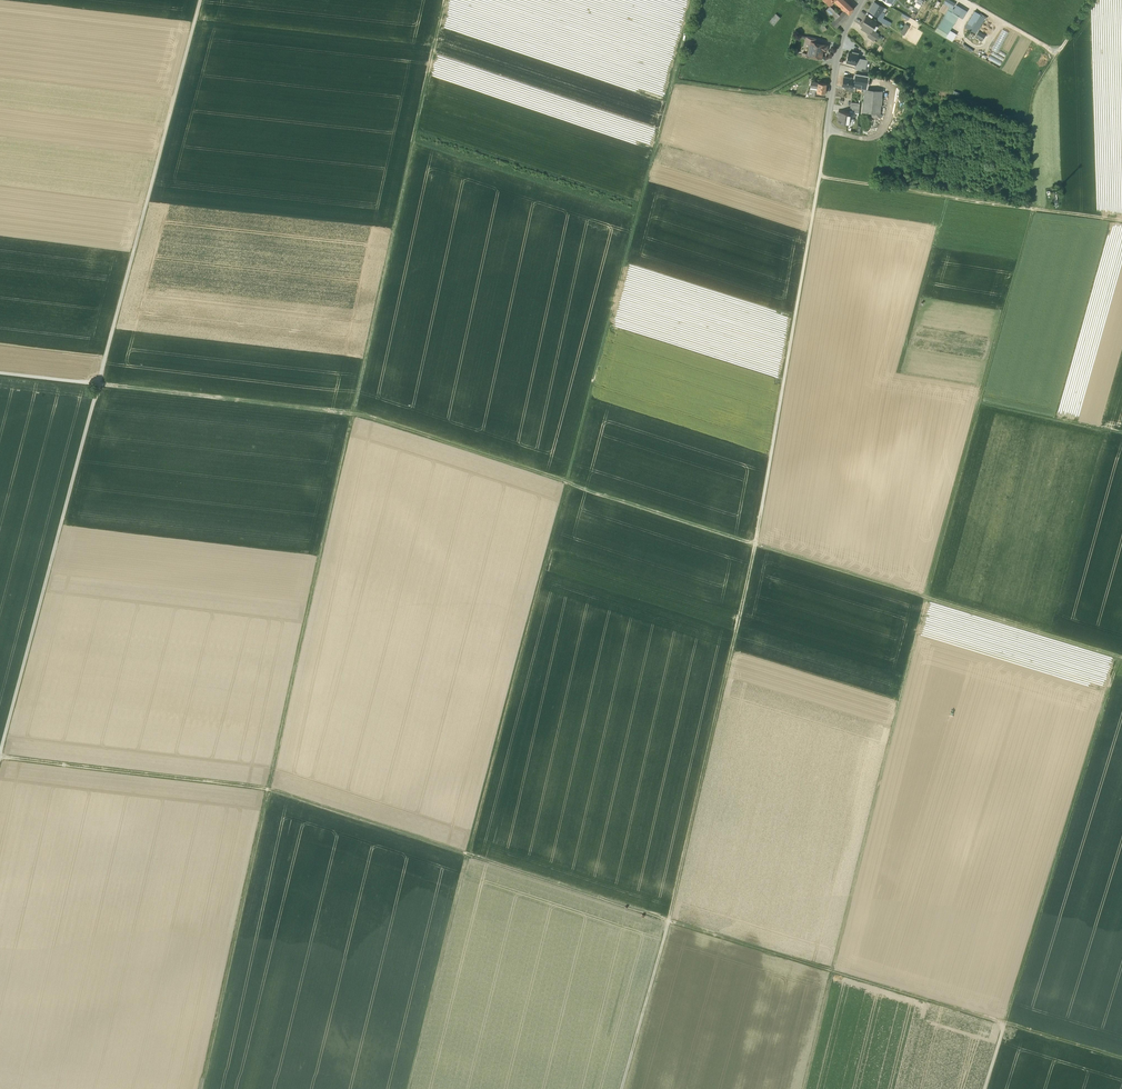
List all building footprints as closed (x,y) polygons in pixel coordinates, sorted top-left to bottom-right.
[(840,2),(839,3),(845,9),(849,13),(853,8),(844,0),(837,0),(840,2)] [(946,14),(949,8),(953,10),(956,5),(956,4),(950,0),(946,0),(939,11),(946,14)] [(883,7),(874,1),(869,10),(878,15),(880,11),(881,11),(883,7)] [(967,12),(956,5),(953,10),(952,13),(958,17),(963,19),(967,12)] [(839,16),(829,6),(826,10),(835,19),(840,24),(844,19),(849,13),(845,9),(839,16)] [(950,30),(958,17),(952,13),(953,10),(949,8),(946,14),(938,28),(948,34),(950,30)] [(985,18),(974,12),(965,28),(976,34),(985,18)] [(782,17),(777,13),(770,21),(776,25),(782,17)] [(877,23),(866,16),(860,25),(863,29),(866,31),(870,33),(867,37),(873,40),(878,34),(872,30),(877,23)] [(823,32),(828,29),(821,19),(817,22),(823,32)] [(948,34),(938,28),(935,31),(946,37),(948,34)] [(948,34),(946,37),(953,42),(957,35),(950,30),(948,34)] [(815,42),(811,41),(810,43),(808,53),(808,54),(810,54),(822,57),(823,50),(826,50),(827,45),(815,42)] [(847,62),(856,64),(857,59),(859,54),(853,52),(853,54),(849,53),(847,62)] [(849,72),(848,75),(851,75),(850,77),(853,77),(852,83),(859,84),(860,76),(860,73),(849,72)] [(848,77),(844,76),(842,85),(852,87),(852,83),(853,77),(850,77),(848,77)] [(826,83),(818,82),(817,87),(817,91),(818,91),(820,92),(825,92),(826,83)] [(881,89),(865,88),(863,112),(879,113),(881,89)] [(851,102),(850,113),(851,113),(850,114),(859,114),(860,103),(851,102)] [(850,113),(840,111),(840,112),(839,116),(838,122),(849,124),(849,123),(848,123),(849,118),(850,118),(850,114),(851,113),(850,113)] [(59,610),(59,607),(67,606),(66,598),(53,599),(54,610),(59,610)]
